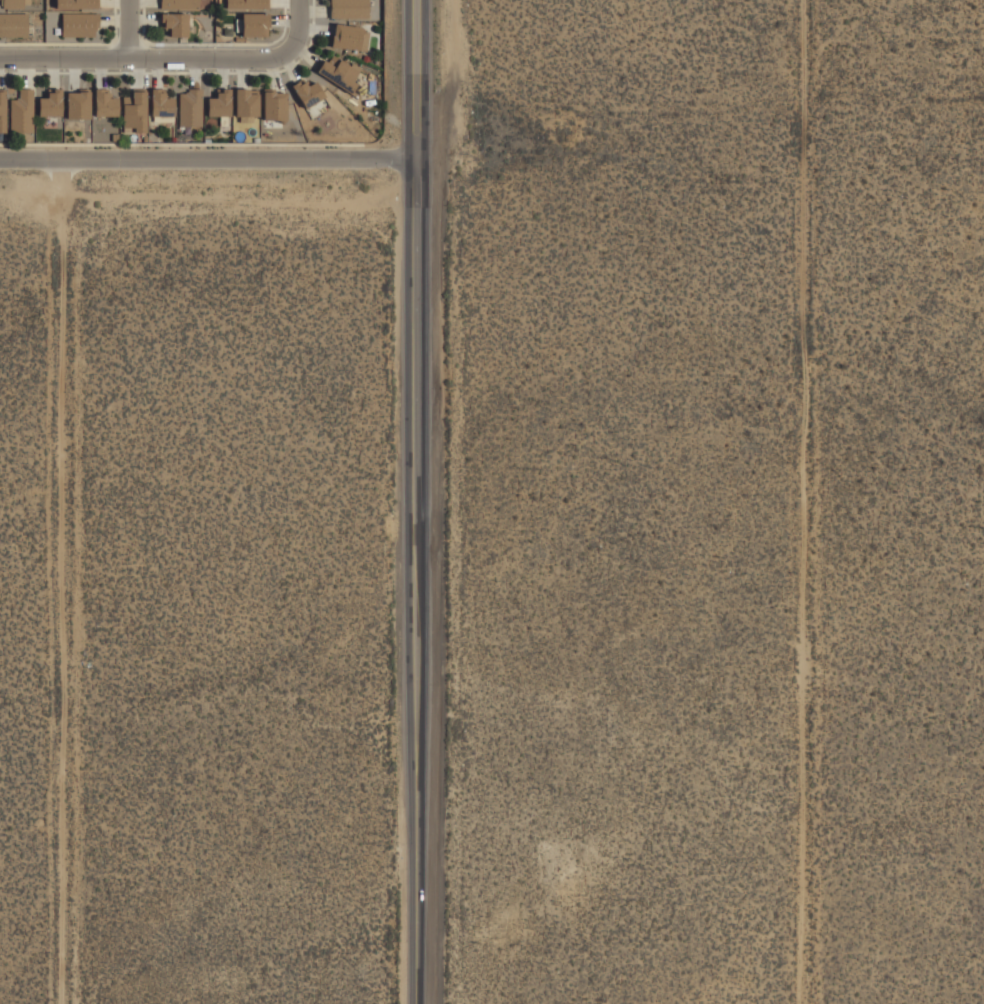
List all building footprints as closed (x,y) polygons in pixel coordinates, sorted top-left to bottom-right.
[(1,8),(25,8),(25,0),(1,0),(1,8)] [(96,9),(96,0),(55,0),(55,8),(96,9)] [(187,11),(199,11),(199,0),(160,0),(160,28),(169,28),(169,37),(187,37),(187,11)] [(224,8),(268,9),(268,0),(225,0),(224,8)] [(367,19),(367,0),(330,0),(329,18),(367,19)] [(27,36),(26,12),(0,13),(0,37),(27,36)] [(61,12),(61,36),(97,37),(97,13),(61,12)] [(268,36),(267,13),(240,13),(241,37),(268,36)] [(367,50),(368,27),(332,25),(331,48),(367,50)] [(317,72),(350,94),(357,83),(352,80),(359,70),(330,51),(317,72)] [(314,81),(307,86),(302,78),(290,86),(310,117),(329,105),(314,81)] [(33,89),(19,89),(18,99),(10,99),(10,132),(32,133),(33,89)] [(94,115),(117,116),(118,98),(108,98),(108,89),(94,89),(94,115)] [(133,132),(145,132),(146,89),(130,89),(130,97),(121,97),(121,128),(133,128),(133,132)] [(174,97),(165,97),(165,89),(150,89),(150,121),(173,122),(174,97)] [(258,116),(258,89),(235,90),(236,122),(250,122),(250,116),(258,116)] [(9,132),(9,104),(5,104),(4,90),(0,90),(0,132),(9,132)] [(61,116),(61,90),(47,90),(47,98),(38,98),(38,116),(61,116)] [(178,91),(179,126),(202,126),(201,90),(178,91)] [(229,117),(230,90),(216,90),(215,98),(206,98),(206,116),(229,117)] [(262,120),(285,120),(286,91),(263,90),(262,120)] [(90,118),(89,91),(65,91),(66,119),(90,118)]
